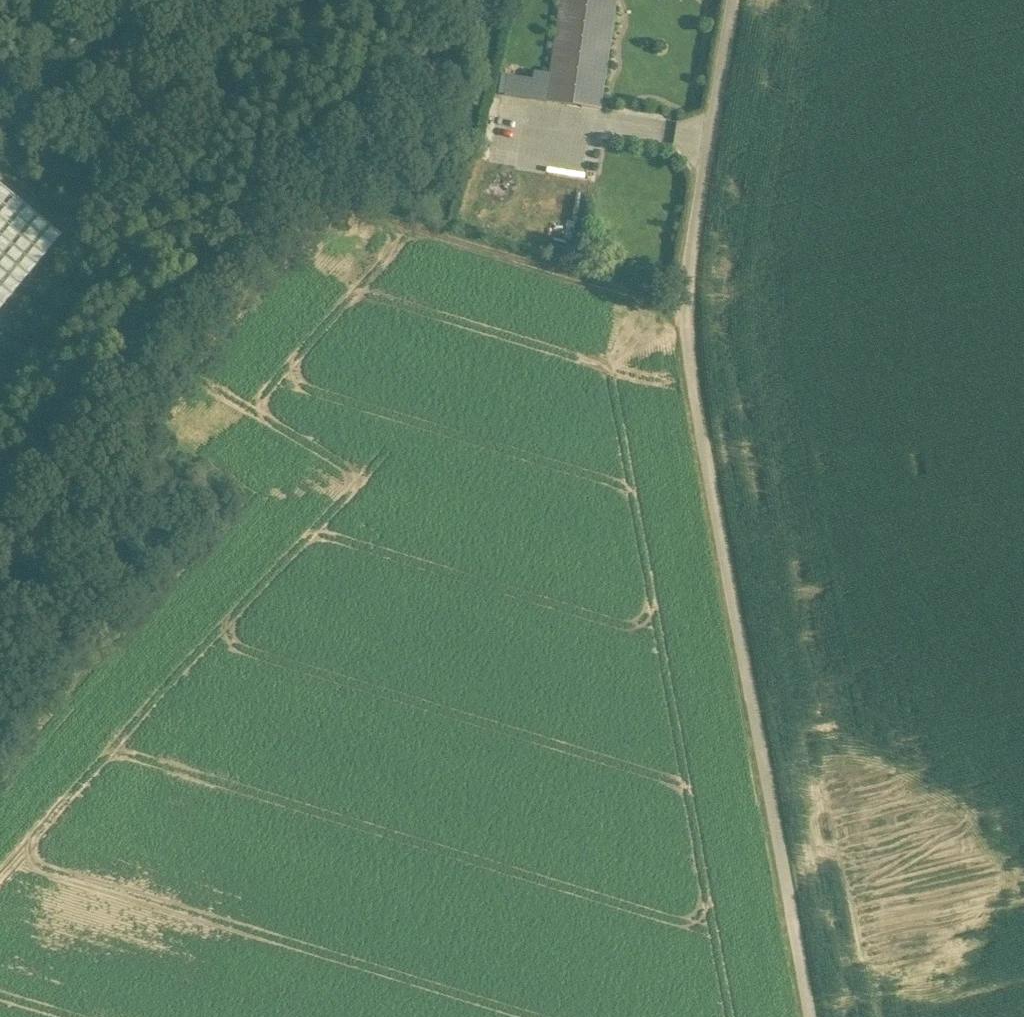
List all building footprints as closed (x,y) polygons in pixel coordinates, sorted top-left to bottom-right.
[(547,102),(600,109),(616,0),(562,0),(547,102)] [(574,199),(583,199),(585,178),(577,177),(574,199)] [(0,181),(0,306),(61,231),(0,181)]
